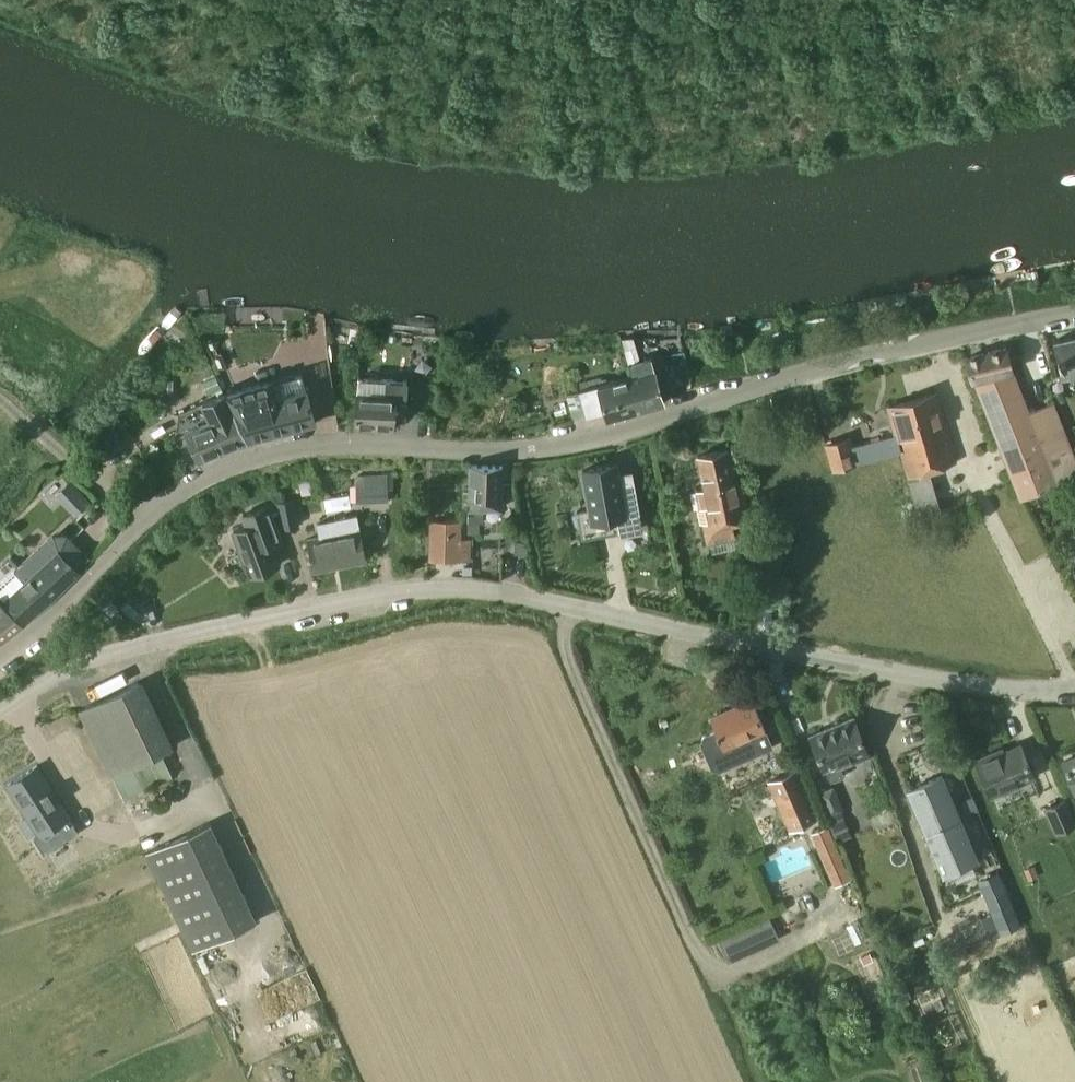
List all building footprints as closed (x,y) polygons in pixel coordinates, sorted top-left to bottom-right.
[(1061,375),(1061,376),(1074,373),(1074,335),(1053,340),(1061,375)] [(972,381),(1019,499),(1074,471),(1074,456),(1054,403),(1030,412),(1012,370),(1007,349),(966,360),(972,381)] [(632,375),(642,409),(664,403),(652,356),(628,363),(632,375)] [(226,393),(233,410),(247,442),(316,423),(302,372),(226,393)] [(607,419),(642,409),(632,375),(565,393),(572,421),(605,411),(607,419)] [(395,413),(400,413),(406,413),(407,381),(358,380),(357,429),(395,430),(395,413)] [(226,393),(178,414),(199,462),(200,461),(247,442),(233,410),(226,393)] [(909,402),(918,435),(899,441),(902,451),(921,519),(941,514),(929,470),(956,463),(945,425),(944,425),(936,394),(909,402)] [(865,444),(853,447),(850,436),(824,444),(832,471),(857,463),(902,451),(899,441),(918,435),(909,402),(889,407),(897,434),(865,442),(865,444)] [(696,489),(700,506),(697,507),(700,522),(704,522),(708,543),(734,538),(730,518),(749,514),(741,479),(735,481),(728,449),(698,456),(705,487),(696,489)] [(621,480),(618,463),(583,470),(590,508),(577,511),(583,539),(643,527),(634,478),(621,480)] [(501,506),(503,466),(471,465),(470,491),(466,491),(466,499),(469,499),(468,521),(480,522),(483,522),(484,505),(501,506)] [(69,476),(53,492),(77,517),(94,502),(69,476)] [(386,479),(369,479),(370,502),(387,501),(386,479)] [(294,499),(276,503),(281,528),(299,525),(294,499)] [(234,532),(250,576),(278,566),(267,535),(277,531),(268,507),(243,516),(247,527),(234,532)] [(317,524),(320,538),(307,540),(314,573),(367,562),(357,516),(317,524)] [(469,559),(470,541),(460,541),(460,521),(433,520),(432,558),(469,559)] [(480,522),(468,521),(468,534),(479,534),(480,522)] [(77,570),(90,557),(67,533),(53,533),(0,582),(0,594),(5,600),(26,623),(79,572),(77,570)] [(4,605),(0,601),(0,636),(4,640),(24,624),(6,604),(4,605)] [(174,746),(143,680),(79,711),(110,777),(111,776),(124,801),(172,776),(161,753),(174,746)] [(704,737),(701,744),(712,769),(720,771),(764,751),(773,747),(752,700),(710,719),(716,731),(704,737)] [(844,775),(842,769),(870,757),(867,749),(854,717),(809,736),(823,770),(825,769),(831,781),(844,775)] [(975,760),(990,795),(1034,776),(1021,744),(995,755),(994,752),(975,760)] [(1062,762),(1074,794),(1074,757),(1062,762)] [(37,765),(7,784),(39,835),(35,838),(44,853),(78,832),(69,817),(70,816),(37,765)] [(817,818),(796,769),(768,781),(789,830),(817,818)] [(977,860),(942,777),(910,790),(944,874),(977,860)] [(834,787),(823,790),(831,815),(841,812),(834,787)] [(1056,833),(1074,824),(1074,822),(1065,800),(1045,808),(1056,833)] [(840,818),(830,822),(837,838),(847,834),(840,818)] [(145,853),(191,952),(257,922),(211,823),(145,853)] [(828,870),(843,863),(835,844),(820,850),(828,870)] [(1000,924),(1022,917),(1004,867),(982,875),(1000,924)] [(721,937),(729,957),(782,934),(774,914),(721,937)]
